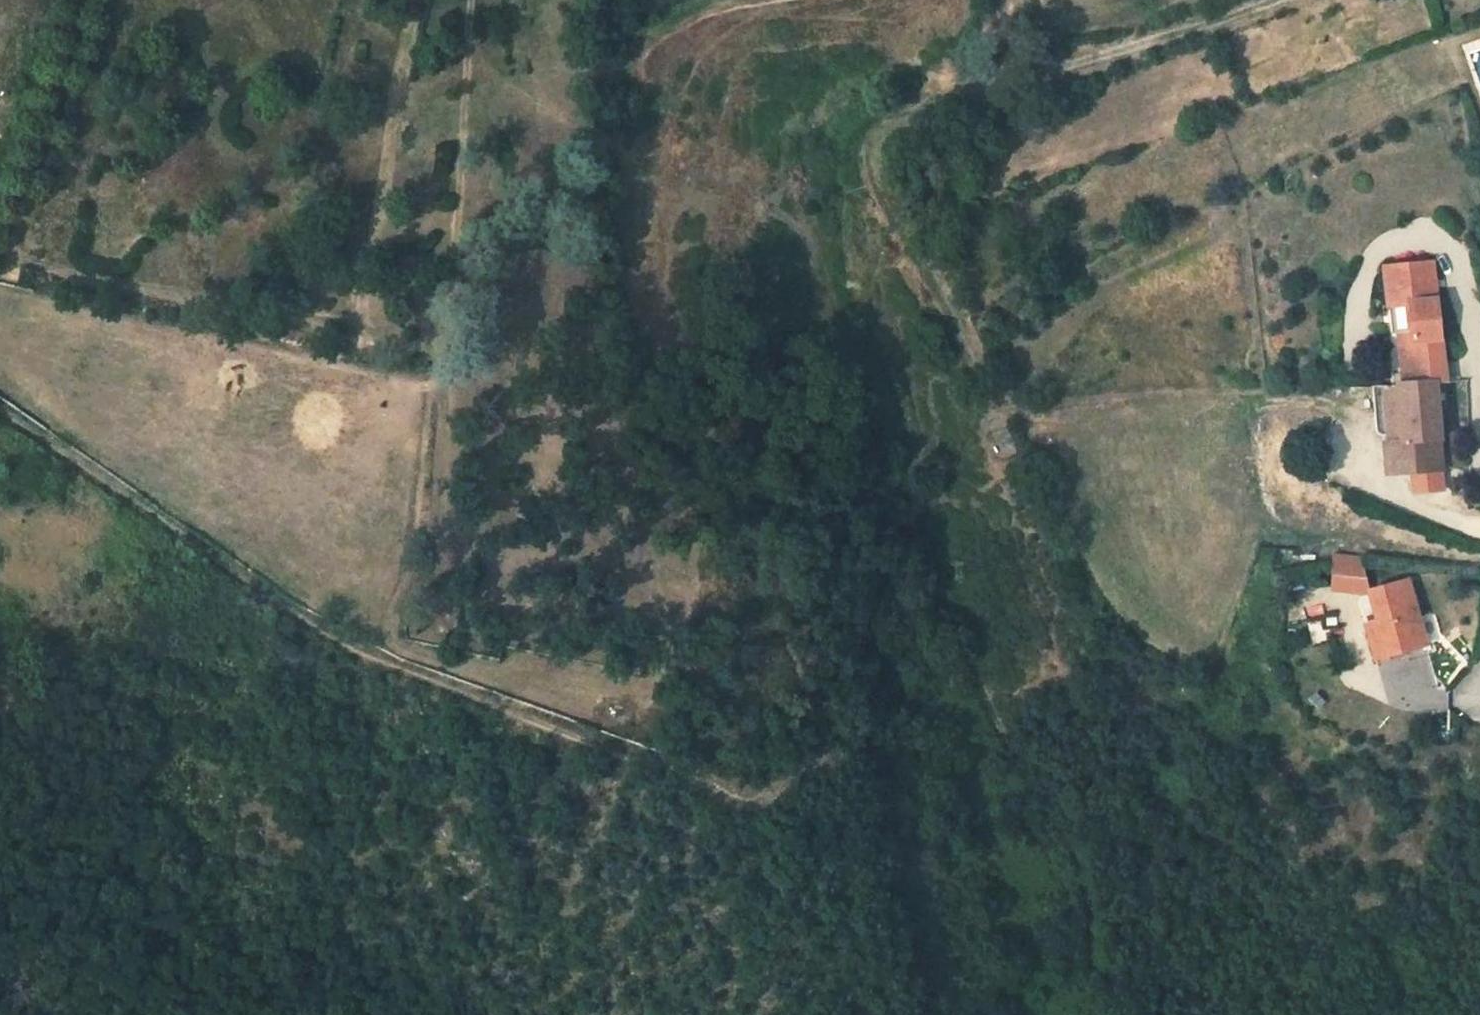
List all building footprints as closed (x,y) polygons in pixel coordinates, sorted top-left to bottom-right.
[(1396,311),(1439,306),(1434,263),(1383,269),(1388,312),(1396,311)] [(1436,382),(1448,381),(1439,306),(1396,311),(1403,385),(1436,382)] [(1403,385),(1397,385),(1402,442),(1385,443),(1388,477),(1443,473),(1436,382),(1403,385)] [(1406,585),(1371,597),(1380,623),(1365,628),(1376,660),(1426,643),(1406,585)]
